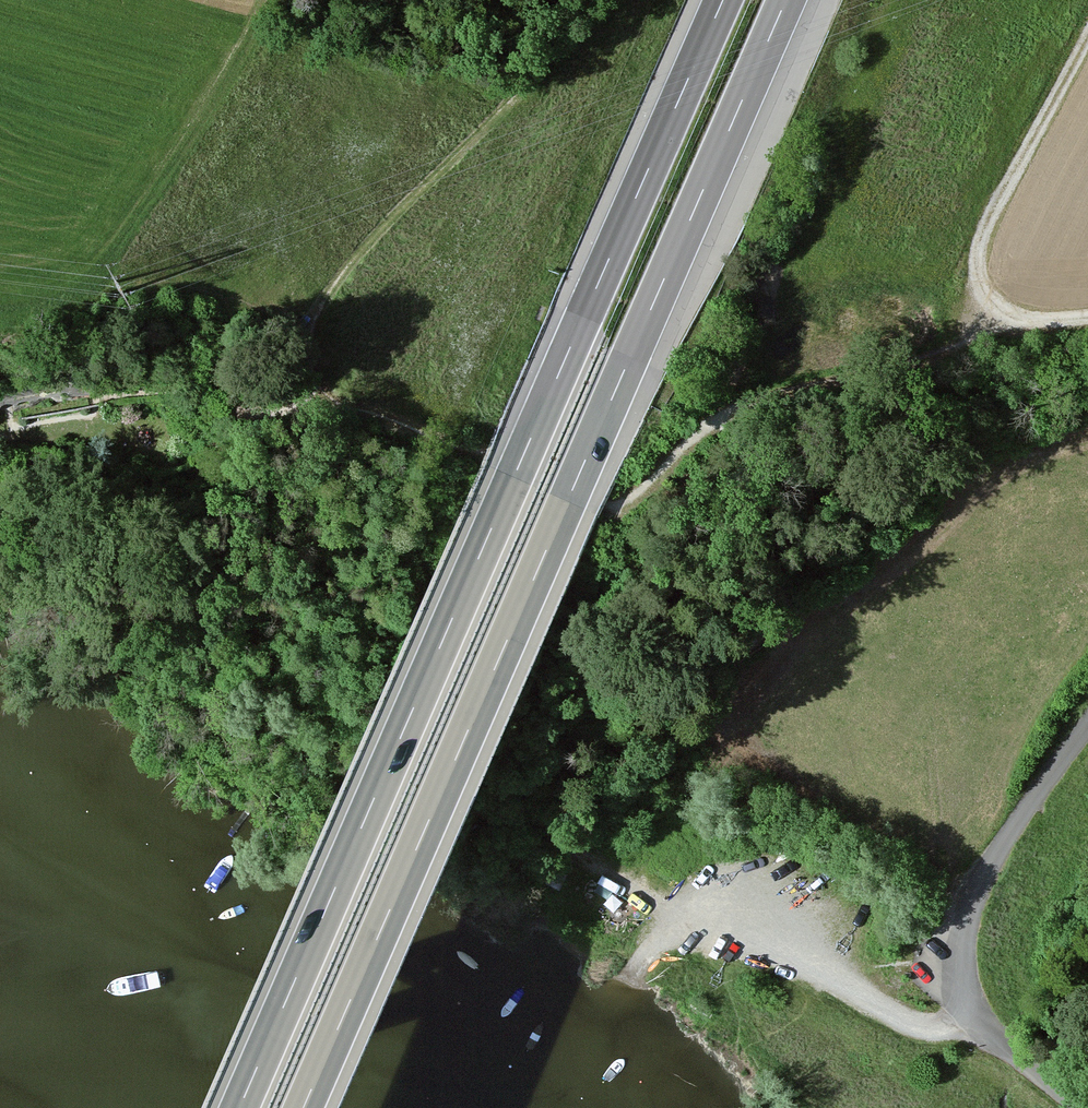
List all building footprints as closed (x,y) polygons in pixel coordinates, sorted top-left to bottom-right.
[(567,877),(554,872),(548,887),(562,892),(567,877)]
